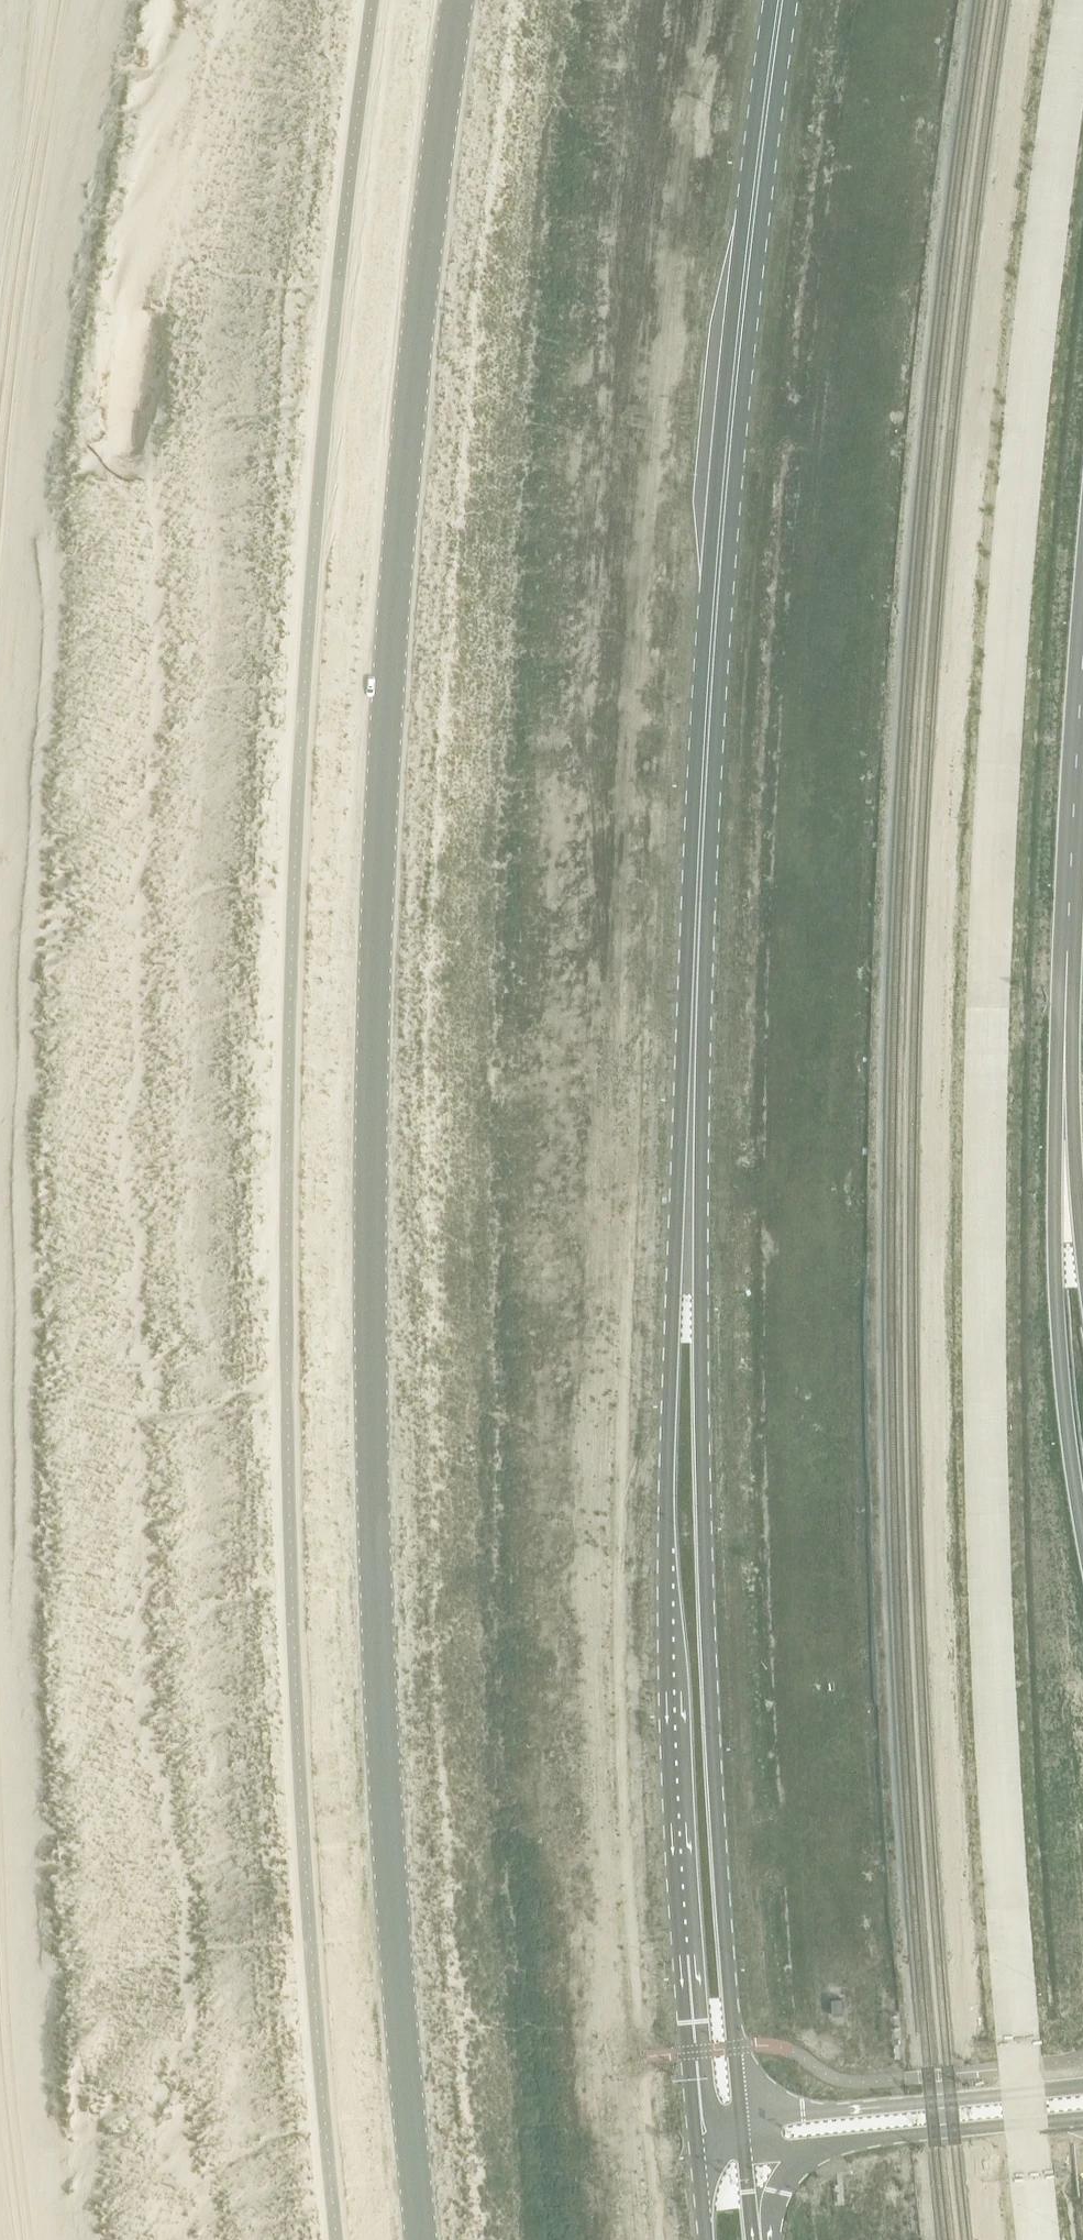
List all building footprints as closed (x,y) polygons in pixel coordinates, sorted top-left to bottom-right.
[(842,2013),(841,1997),(830,1998),(831,2014),(842,2013)]
